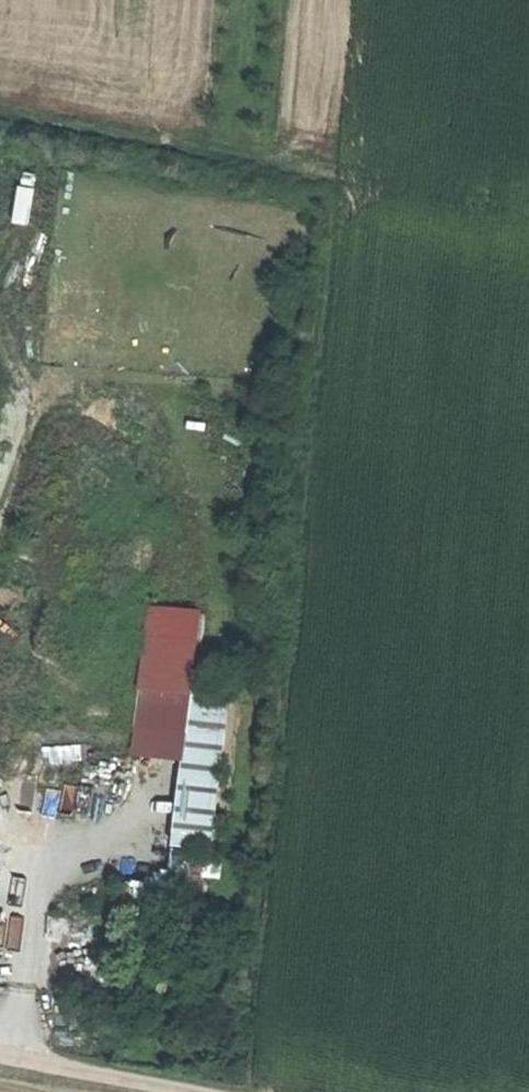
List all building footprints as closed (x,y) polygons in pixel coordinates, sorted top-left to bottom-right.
[(149,633),(145,689),(192,693),(199,639),(149,633)] [(187,753),(192,693),(145,689),(140,749),(187,753)]
